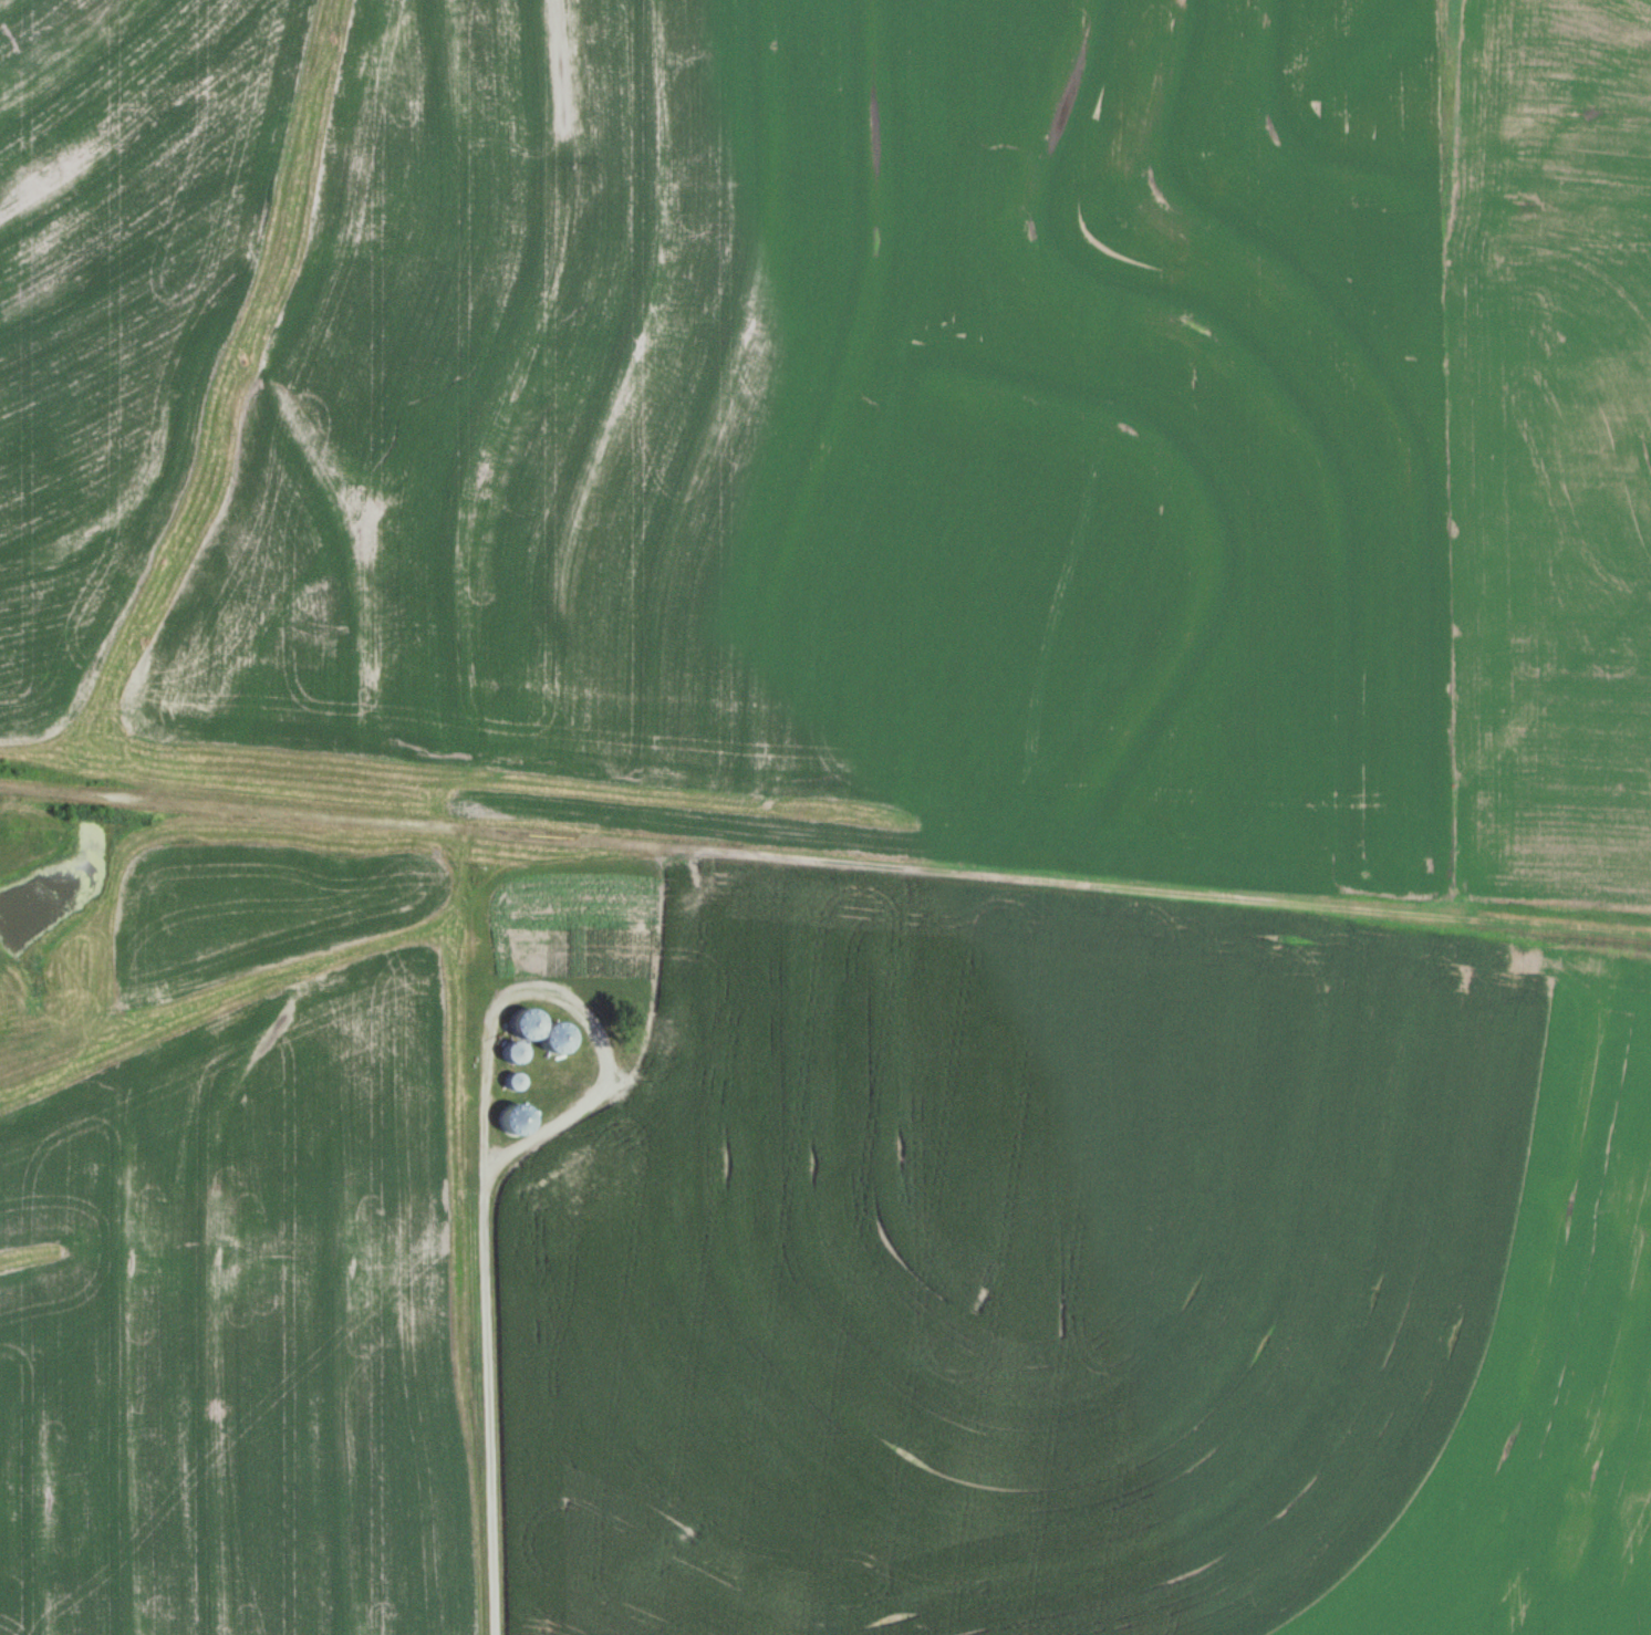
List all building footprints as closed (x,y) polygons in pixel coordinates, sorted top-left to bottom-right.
[(538,1028),(524,1008),(509,1019),(523,1039),(538,1028)] [(518,1062),(520,1042),(504,1040),(502,1060),(518,1062)] [(522,1083),(514,1072),(502,1080),(510,1091),(522,1083)]
